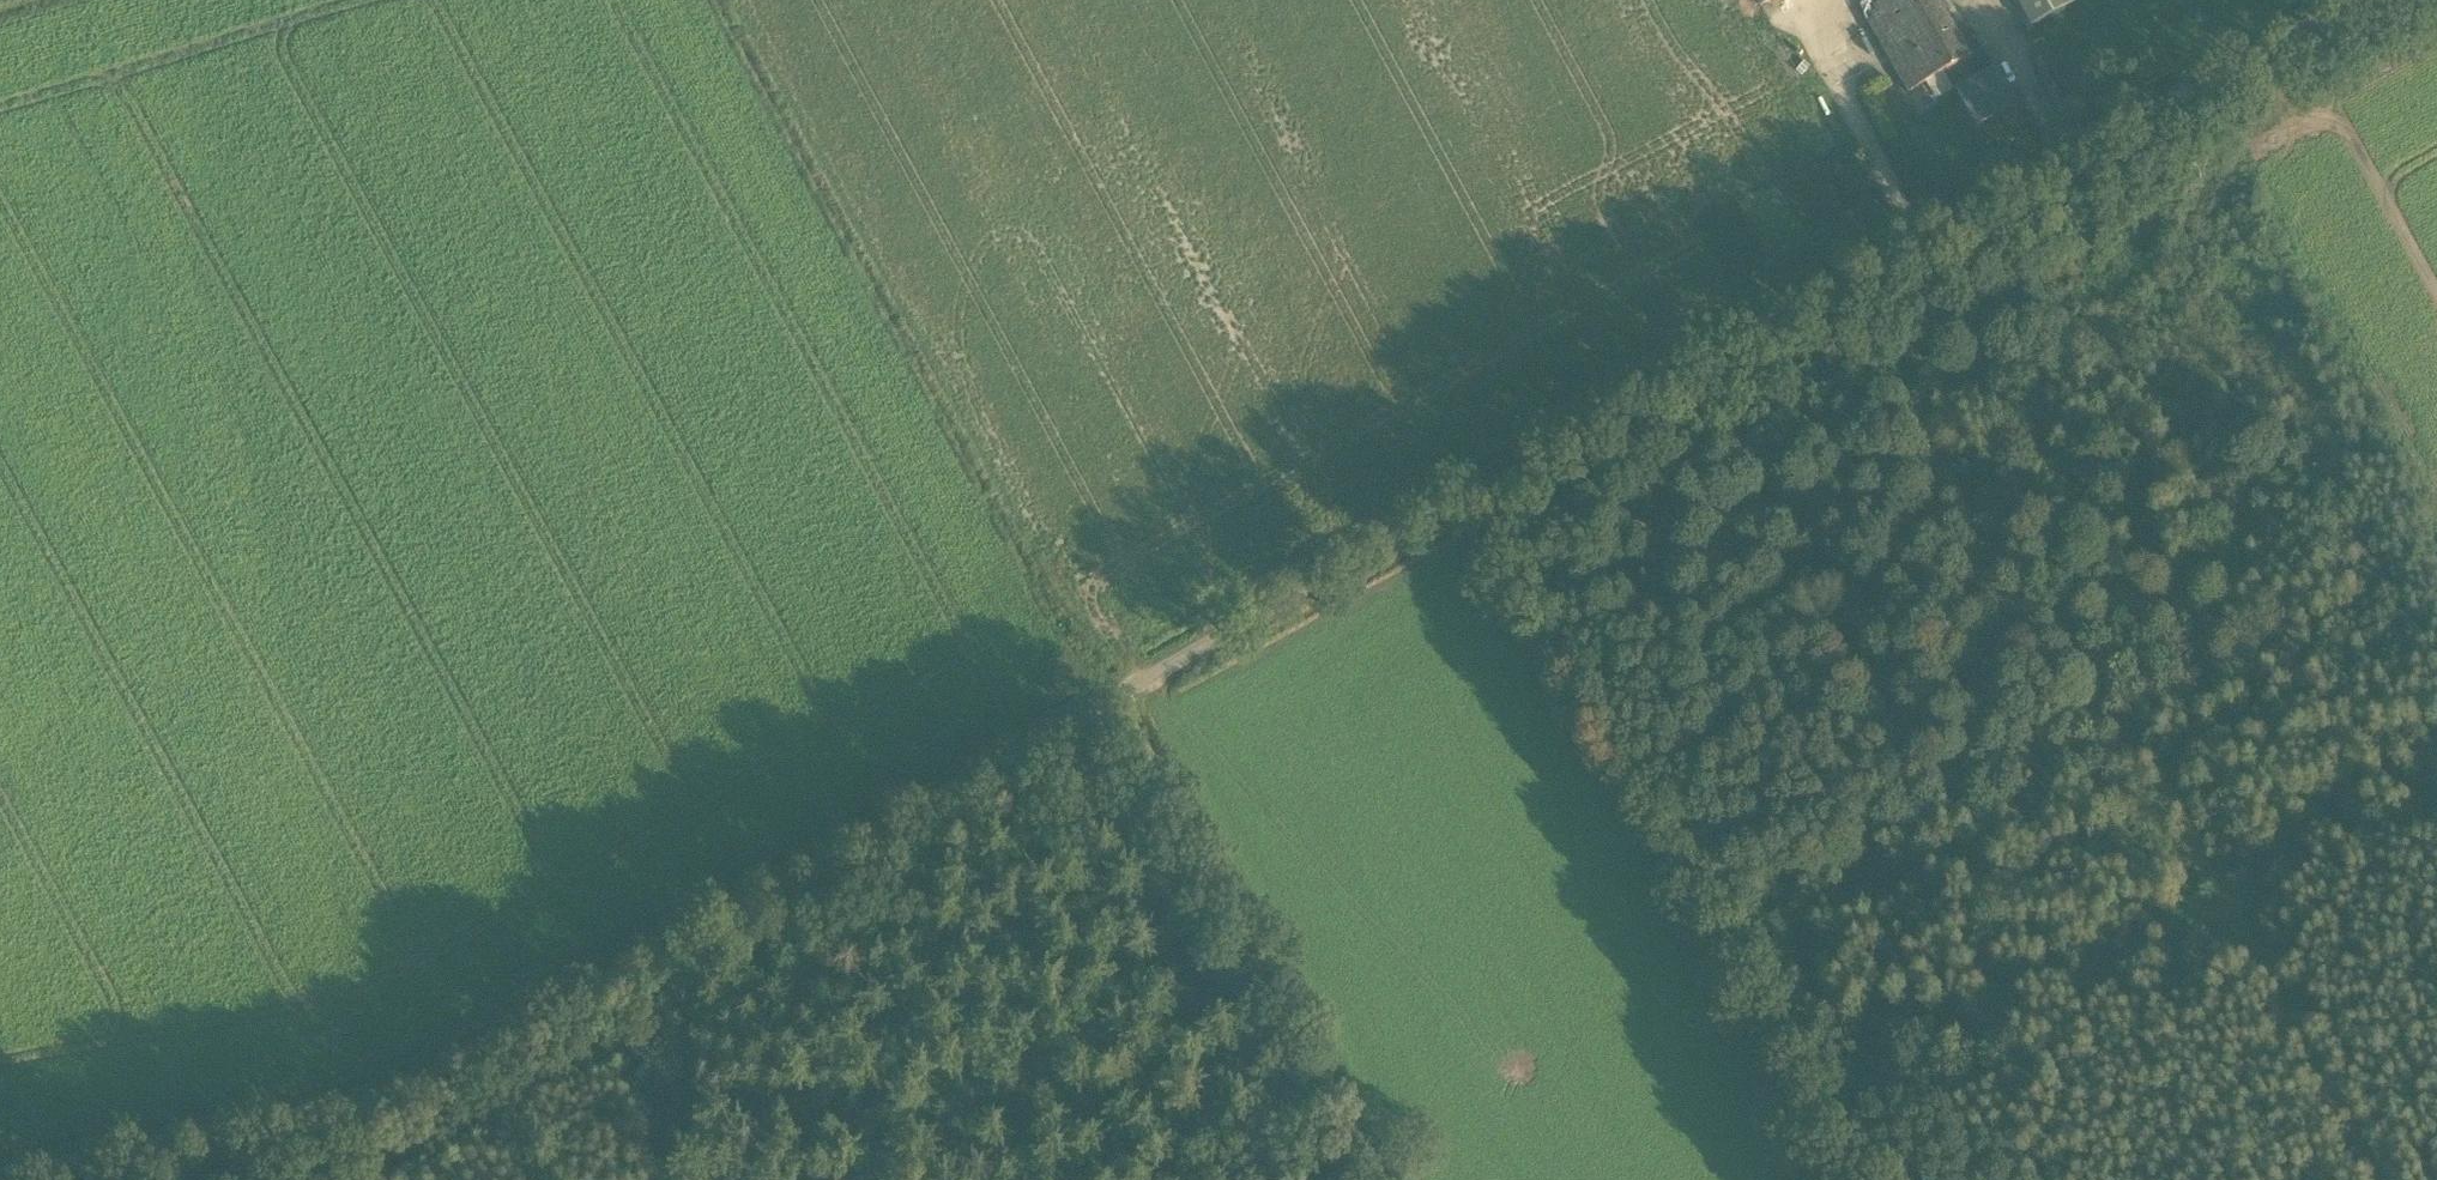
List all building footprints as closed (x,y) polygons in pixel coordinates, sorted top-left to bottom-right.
[(1937,0),(1874,0),(1863,6),(1899,71),(1897,72),(1910,93),(1949,71),(1961,92),(1959,93),(1977,126),(2015,104),(1998,74),(1996,75),(1973,33),(1961,40),(1937,0)] [(2030,29),(2076,9),(2072,0),(2017,0),(2030,29)]
